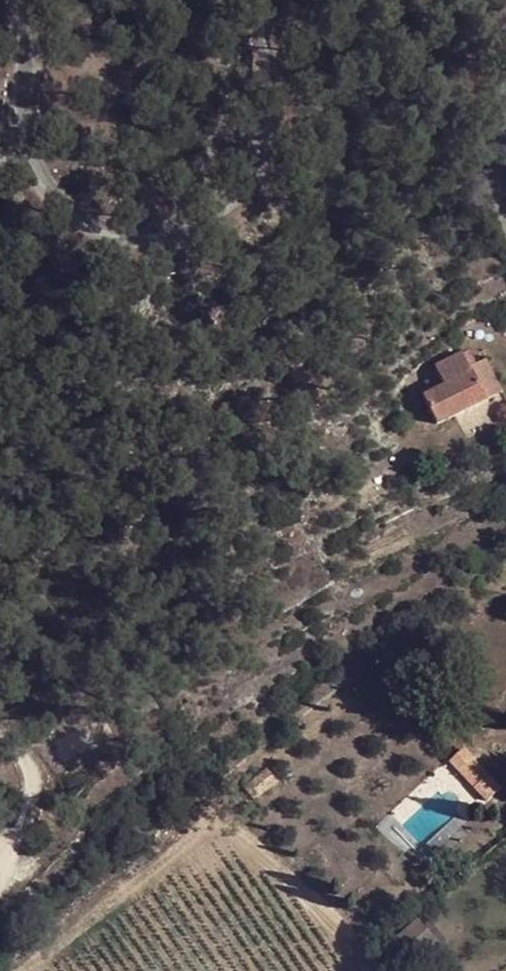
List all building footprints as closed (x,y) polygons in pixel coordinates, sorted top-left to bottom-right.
[(470,351),(438,366),(448,385),(469,374),(467,369),(477,364),(470,351)] [(504,393),(487,360),(477,364),(494,398),(504,393)] [(494,398),(477,364),(467,369),(469,374),(448,385),(423,399),(438,425),(456,417),(494,398)] [(298,403),(303,408),(310,403),(304,397),(298,403)] [(241,794),(277,765),(268,753),(232,781),(241,794)] [(420,843),(496,790),(471,755),(395,808),(420,843)]
